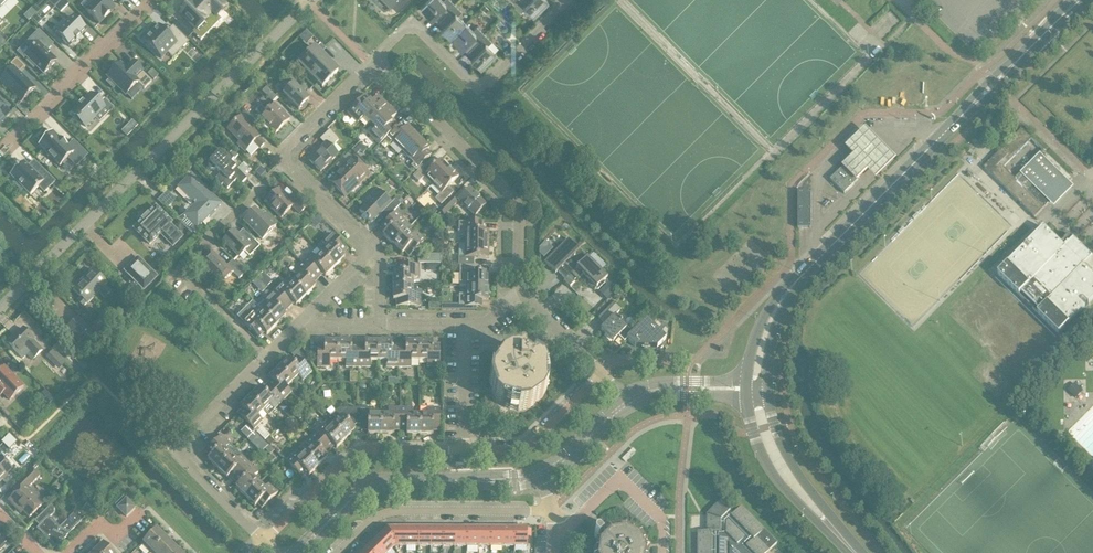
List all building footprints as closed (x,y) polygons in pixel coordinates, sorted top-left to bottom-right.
[(11,0),(0,0),(0,10),(11,0)] [(35,8),(40,12),(49,3),(46,0),(43,0),(35,8)] [(65,0),(52,0),(49,2),(60,13),(69,4),(65,0)] [(99,24),(114,9),(111,6),(116,1),(115,0),(97,0),(86,11),(99,24)] [(180,8),(184,12),(180,16),(195,30),(193,33),(201,41),(215,27),(211,23),(217,16),(227,6),(220,0),(196,0),(191,4),(188,0),(180,8)] [(384,8),(389,3),(397,11),(408,0),(376,0),(384,8)] [(454,3),(451,0),(427,0),(420,7),(427,14),(429,12),(437,20),(454,3)] [(514,4),(521,11),(525,7),(533,15),(548,1),(548,0),(518,0),(514,4)] [(451,37),(465,22),(458,15),(462,11),(454,3),(437,20),(446,29),(444,31),(451,37)] [(34,17),(32,20),(37,25),(42,20),(37,15),(34,17)] [(73,18),(56,35),(69,47),(75,41),(76,42),(80,38),(79,37),(85,31),(73,18)] [(467,50),(484,33),(477,26),(473,30),(465,22),(451,37),(457,44),(459,42),(467,50)] [(159,26),(143,41),(144,43),(161,59),(176,44),(182,50),(189,43),(172,27),(166,33),(159,26)] [(320,30),(316,34),(321,39),(325,35),(320,30)] [(53,45),(38,31),(25,45),(31,51),(25,57),(28,60),(26,62),(33,69),(36,67),(43,75),(57,61),(47,51),(53,45)] [(484,33),(467,50),(476,59),(474,61),(481,68),(496,53),(488,45),(492,41),(484,33)] [(326,50),(321,44),(315,49),(314,48),(299,64),(322,87),(338,72),(321,54),(326,50)] [(10,65),(13,68),(0,81),(21,102),(35,89),(20,73),(25,68),(16,59),(10,65)] [(120,65),(107,78),(110,80),(106,83),(113,90),(116,86),(126,96),(138,83),(144,90),(152,82),(142,72),(133,63),(126,70),(120,65)] [(147,75),(153,81),(158,76),(152,70),(147,75)] [(309,100),(302,94),(306,90),(302,85),(291,74),(283,83),(289,89),(283,95),(299,110),(309,100)] [(268,99),(273,94),(266,87),(262,92),(268,99)] [(79,106),(79,105),(78,106),(79,106),(72,113),(78,119),(77,120),(79,122),(80,121),(86,127),(104,109),(109,114),(114,109),(104,99),(100,104),(90,95),(83,102),(82,102),(82,103),(79,106)] [(370,122),(387,105),(377,96),(371,102),(364,96),(347,113),(357,124),(364,117),(370,122)] [(236,112),(240,108),(234,103),(230,107),(236,112)] [(10,114),(0,104),(0,124),(10,114)] [(289,119),(274,104),(267,111),(261,106),(259,106),(255,110),(255,112),(260,118),(275,134),(289,119)] [(384,140),(396,128),(390,121),(396,115),(387,105),(370,122),(375,128),(369,135),(379,145),(384,140)] [(249,128),(250,127),(241,118),(229,131),(241,143),(238,146),(245,153),(254,144),(259,149),(265,144),(249,128)] [(396,128),(384,140),(389,145),(392,142),(403,153),(419,137),(408,126),(405,128),(401,124),(396,128)] [(844,166),(858,180),(869,169),(876,177),(897,156),(866,126),(845,146),(853,154),(843,165),(844,166)] [(1034,218),(1035,218),(1073,180),(1044,151),(1016,180),(1004,168),(1032,140),(1022,129),(984,168),(1034,218)] [(329,131),(320,140),(325,145),(308,161),(320,173),(338,155),(331,148),(339,140),(329,131)] [(67,146),(60,140),(59,140),(52,133),(39,146),(60,166),(67,159),(72,154),(81,163),(88,156),(74,141),(67,148),(66,147),(67,146)] [(416,171),(429,158),(432,155),(427,150),(429,148),(419,137),(403,153),(414,164),(411,167),(416,171)] [(238,156),(233,151),(229,154),(235,159),(238,156)] [(209,162),(210,163),(209,163),(209,164),(209,165),(208,166),(209,167),(209,168),(210,169),(211,170),(212,170),(213,170),(214,170),(215,169),(216,169),(221,174),(215,180),(222,186),(223,184),(228,189),(237,180),(241,185),(247,179),(231,164),(234,161),(228,156),(225,159),(219,153),(209,162)] [(345,198),(368,174),(353,159),(329,182),(345,198)] [(432,186),(449,168),(441,159),(430,170),(425,164),(412,177),(418,183),(424,177),(432,186)] [(30,196),(38,188),(44,193),(55,182),(37,165),(33,169),(29,166),(29,167),(23,162),(10,176),(16,182),(14,184),(21,191),(23,189),(30,196)] [(844,194),(858,180),(844,166),(830,180),(844,194)] [(261,178),(266,173),(260,167),(255,173),(261,178)] [(449,168),(432,186),(440,194),(435,199),(440,205),(453,192),(448,187),(458,177),(449,168)] [(211,196),(212,195),(192,174),(178,187),(195,204),(186,213),(199,226),(220,206),(211,196)] [(474,217),(486,205),(470,189),(458,201),(474,217)] [(294,196),(289,201),(278,190),(265,203),(281,219),(292,207),(299,214),(306,208),(294,196)] [(377,190),(372,196),(374,197),(359,212),(371,224),(382,212),(387,218),(400,205),(396,201),(395,199),(390,203),(377,190)] [(162,197),(158,201),(166,210),(175,201),(173,198),(167,192),(162,197)] [(798,192),(798,229),(804,229),(811,229),(811,192),(804,192),(798,192)] [(419,203),(425,210),(433,203),(426,196),(419,203)] [(444,216),(457,203),(452,198),(439,211),(444,216)] [(433,205),(427,211),(432,216),(438,210),(433,205)] [(134,230),(150,246),(160,236),(173,249),(184,237),(168,221),(156,208),(148,216),(148,215),(141,222),(142,222),(134,230)] [(277,225),(267,214),(263,210),(258,214),(254,210),(243,221),(262,240),(277,225)] [(392,245),(406,231),(400,226),(405,221),(396,212),(380,228),(385,233),(382,236),(392,245)] [(465,232),(465,245),(489,245),(488,231),(484,231),(484,223),(474,223),(459,223),(459,232),(465,232)] [(1068,325),(1092,300),(1092,260),(1092,259),(1092,258),(1074,240),(1069,245),(1065,241),(1061,245),(1044,228),(998,274),(1059,335),(1068,325)] [(245,233),(240,237),(234,231),(223,242),(239,257),(244,252),(249,257),(259,247),(245,233)] [(406,231),(392,245),(402,255),(404,252),(409,258),(425,242),(416,233),(412,237),(406,231)] [(327,248),(321,254),(335,267),(344,257),(342,255),(347,250),(331,234),(322,243),(327,248)] [(571,275),(586,259),(568,240),(545,263),(555,274),(556,273),(564,281),(571,274),(571,275)] [(545,243),(539,249),(539,255),(543,260),(553,250),(545,243)] [(459,267),(460,267),(474,267),(474,258),(489,258),(489,245),(465,245),(465,257),(459,257),(459,267)] [(232,260),(226,266),(212,252),(199,265),(219,286),(232,273),(239,279),(245,273),(232,260)] [(311,254),(302,264),(318,280),(323,274),(325,277),(335,267),(321,254),(316,259),(311,254)] [(440,255),(418,255),(418,264),(440,264),(440,255)] [(125,271),(144,290),(156,277),(137,259),(125,271)] [(571,275),(571,274),(563,282),(570,289),(583,276),(589,283),(588,284),(595,291),(598,291),(605,284),(603,282),(606,279),(586,259),(571,275)] [(298,277),(292,283),(305,296),(315,287),(313,285),(318,280),(302,264),(293,272),(298,277)] [(393,287),(412,287),(412,279),(419,279),(419,266),(396,266),(396,274),(393,274),(393,287)] [(460,267),(460,278),(460,287),(466,287),(488,287),(488,274),(476,274),(476,267),(474,267),(460,267)] [(110,292),(104,287),(106,284),(92,271),(93,272),(80,284),(79,284),(72,291),(81,299),(77,302),(82,308),(86,304),(86,303),(91,298),(92,299),(98,293),(104,299),(110,292)] [(253,271),(248,276),(252,280),(258,274),(256,271),(253,271)] [(606,279),(603,282),(605,284),(607,286),(614,293),(619,288),(615,284),(618,281),(612,274),(606,279)] [(251,284),(256,289),(262,284),(257,278),(251,284)] [(282,284),(272,293),(288,309),(293,304),(296,306),(305,296),(292,283),(286,288),(282,284)] [(412,287),(393,287),(393,300),(396,300),(396,308),(419,307),(419,295),(412,295),(412,287)] [(472,307),(476,307),(482,307),(482,301),(488,301),(488,287),(466,287),(466,295),(459,295),(459,307),(465,307),(472,307)] [(264,303),(259,308),(276,326),(286,316),(283,314),(288,309),(272,293),(263,302),(264,303)] [(632,333),(626,327),(626,328),(615,316),(621,310),(614,303),(598,319),(605,325),(600,330),(613,342),(618,338),(624,344),(628,341),(627,340),(633,335),(632,333)] [(253,313),(243,323),(259,339),(264,333),(266,335),(276,326),(259,308),(253,314),(253,313)] [(67,328),(76,337),(87,349),(97,340),(86,327),(86,328),(78,319),(67,328)] [(627,340),(628,341),(635,348),(657,348),(666,339),(646,320),(632,333),(633,335),(627,340)] [(14,336),(7,343),(18,355),(22,359),(27,355),(32,360),(42,351),(32,341),(33,340),(23,329),(15,337),(14,336)] [(399,368),(399,345),(392,345),(392,342),(387,342),(387,339),(380,339),(380,342),(378,342),(378,361),(386,361),(386,368),(399,368)] [(317,368),(330,368),(330,361),(337,361),(337,342),(324,342),(324,345),(317,345),(317,368)] [(358,368),(358,345),(351,345),(351,342),(337,342),(337,361),(345,361),(345,368),(358,368)] [(370,361),(378,361),(378,342),(365,342),(365,345),(358,345),(358,368),(370,368),(370,361)] [(411,361),(419,361),(419,342),(405,342),(405,345),(399,345),(399,368),(411,368),(411,361)] [(419,342),(419,361),(426,361),(426,368),(439,368),(439,345),(432,345),(432,342),(419,342)] [(489,382),(491,387),(495,400),(501,406),(504,408),(506,409),(509,410),(512,411),(515,411),(518,411),(527,410),(542,399),(546,390),(546,373),(542,364),(534,359),(533,360),(531,359),(525,359),(524,354),(522,352),(520,352),(516,348),(507,348),(498,353),(501,358),(491,372),(489,382)] [(279,369),(292,382),(298,377),(302,382),(311,372),(303,364),(307,360),(297,350),(293,355),(296,359),(292,363),(288,359),(279,369)] [(46,357),(58,370),(65,364),(53,351),(46,357)] [(83,361),(79,365),(83,370),(87,366),(83,361)] [(0,394),(3,394),(10,401),(23,387),(4,368),(0,372),(0,393),(0,394)] [(287,388),(292,382),(279,369),(269,378),(272,381),(267,385),(283,401),(291,393),(287,388)] [(1073,384),(1066,391),(1070,395),(1074,398),(1081,391),(1077,387),(1073,384)] [(260,388),(250,397),(263,411),(268,416),(274,410),(283,401),(267,385),(262,390),(260,388)] [(258,417),(263,411),(250,397),(240,407),(243,409),(238,415),(253,430),(263,421),(258,417)] [(361,431),(361,409),(340,409),(333,416),(338,420),(332,426),(345,439),(355,430),(353,428),(355,425),(361,425),(361,431)] [(381,435),(381,416),(373,416),(374,409),(361,409),(361,431),(368,431),(368,435),(381,435)] [(400,431),(400,409),(389,409),(389,416),(381,416),(381,435),(394,435),(394,431),(400,431)] [(419,435),(419,416),(412,416),(412,409),(400,409),(400,431),(406,431),(406,435),(419,435)] [(419,416),(419,435),(433,435),(433,432),(439,432),(439,410),(427,410),(427,416),(419,416)] [(233,419),(237,424),(242,420),(237,415),(233,419)] [(313,435),(330,451),(334,447),(336,449),(345,439),(332,426),(327,421),(313,435)] [(254,432),(248,425),(241,432),(247,439),(254,432)] [(261,453),(267,446),(254,433),(247,439),(261,453)] [(6,437),(1,442),(9,450),(16,442),(9,435),(6,437)] [(325,456),(330,451),(313,435),(305,443),(310,448),(304,453),(318,467),(327,458),(325,456)] [(217,469),(230,456),(235,451),(229,445),(221,437),(205,453),(210,457),(207,459),(217,469)] [(273,441),(269,437),(265,441),(269,446),(273,441)] [(2,459),(5,455),(0,450),(0,481),(12,469),(2,459)] [(233,481),(249,465),(240,456),(235,451),(230,456),(217,469),(227,478),(229,476),(233,481)] [(309,476),(318,467),(304,453),(299,458),(295,453),(286,462),(302,479),(307,474),(309,476)] [(245,497),(258,484),(252,478),(257,473),(249,465),(233,481),(238,485),(235,487),(245,497)] [(28,489),(33,483),(39,477),(31,469),(13,488),(17,492),(8,501),(15,508),(17,506),(29,518),(43,504),(28,489)] [(258,484),(245,497),(255,507),(257,504),(261,509),(277,493),(268,484),(263,489),(258,484)] [(136,509),(127,499),(118,508),(127,517),(136,509)] [(698,532),(698,533),(698,552),(768,552),(774,547),(778,543),(774,540),(765,530),(742,507),(734,515),(721,502),(707,515),(707,532),(698,532)] [(54,514),(54,510),(51,506),(34,522),(39,527),(36,529),(55,548),(86,517),(79,509),(60,528),(50,518),(54,514)] [(165,538),(156,530),(141,544),(150,552),(165,538)] [(394,547),(406,547),(406,530),(405,530),(405,531),(387,531),(394,547)] [(418,547),(418,530),(406,530),(406,547),(418,547)] [(430,547),(430,530),(418,530),(418,547),(430,547)] [(442,547),(442,530),(430,530),(430,547),(442,547)] [(454,547),(454,530),(442,530),(442,547),(454,547)] [(466,547),(466,530),(454,530),(454,547),(466,547)] [(478,547),(478,530),(466,530),(466,547),(478,547)] [(490,547),(490,530),(478,530),(478,547),(490,547)] [(502,547),(502,530),(490,530),(490,547),(502,547)] [(514,547),(514,530),(502,530),(502,547),(514,547)] [(514,530),(514,547),(526,547),(526,538),(530,538),(530,531),(526,531),(526,530),(514,530)] [(394,547),(387,531),(375,543),(374,542),(373,543),(383,552),(388,552),(394,547)] [(639,541),(624,533),(607,535),(603,540),(599,535),(598,535),(597,534),(596,535),(595,535),(594,536),(594,537),(594,538),(594,539),(595,539),(599,544),(595,548),(594,552),(646,552),(639,541)] [(173,547),(165,538),(150,552),(167,552),(173,547)] [(373,543),(365,552),(366,552),(383,552),(373,543)] [(95,552),(112,552),(103,544),(94,552),(95,552)]
